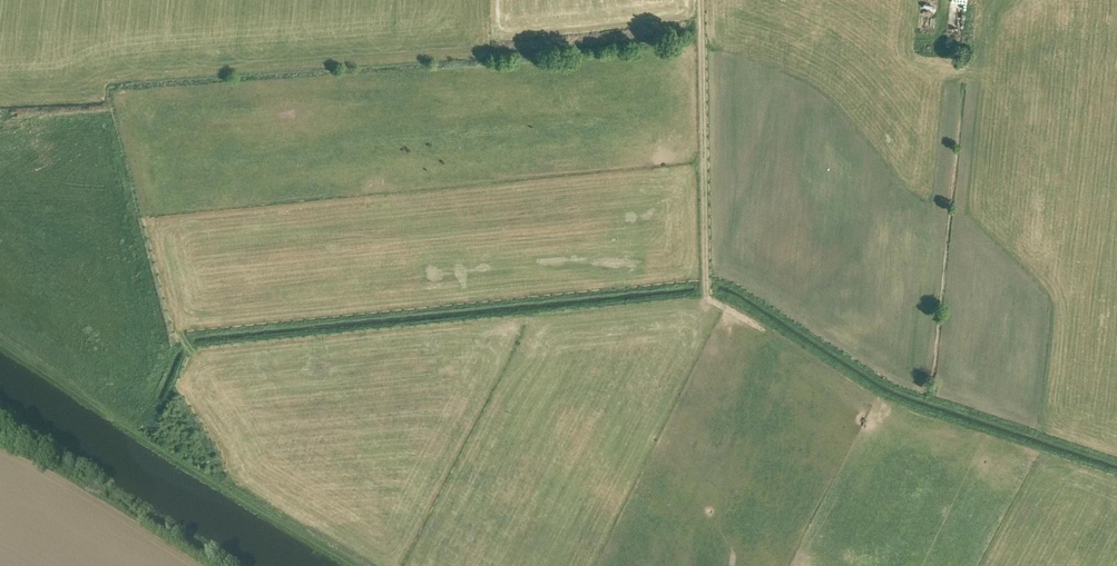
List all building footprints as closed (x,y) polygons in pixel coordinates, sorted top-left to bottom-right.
[(937,8),(938,0),(925,0),(925,8),(937,8)]
